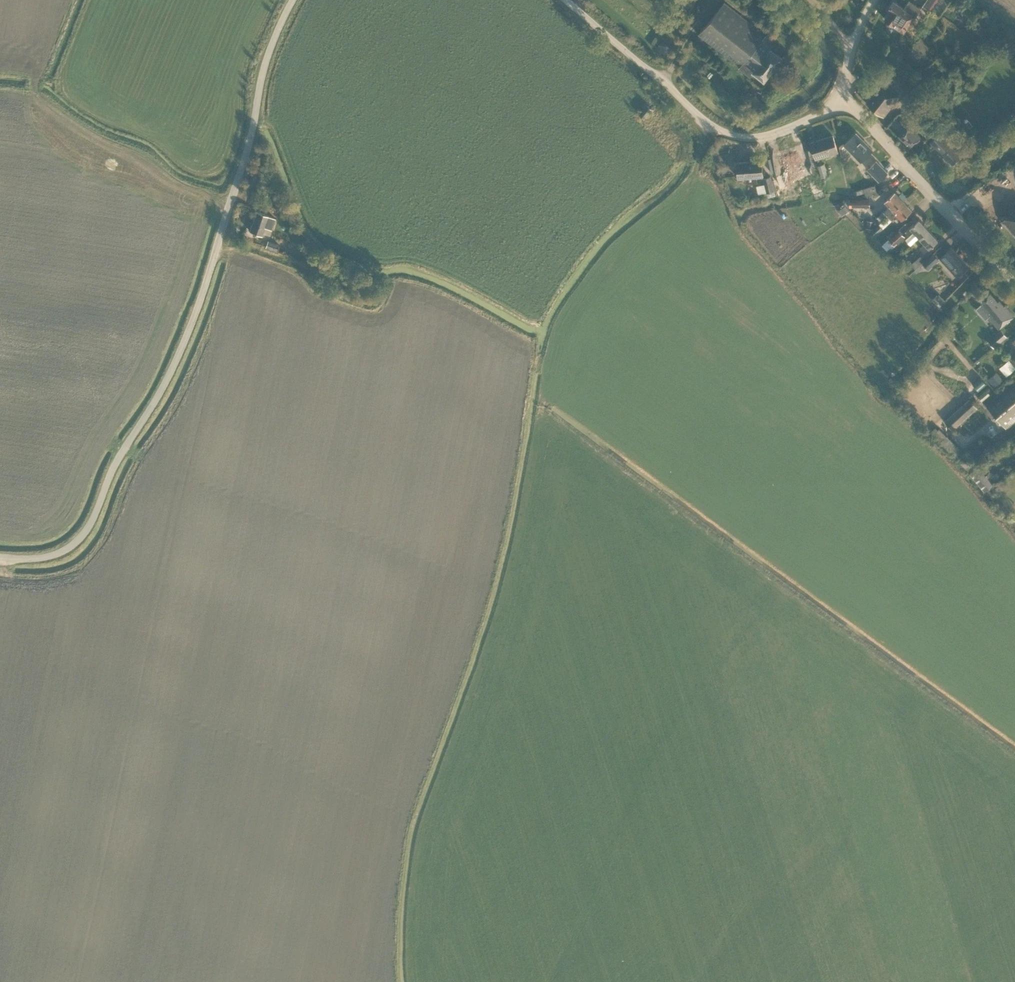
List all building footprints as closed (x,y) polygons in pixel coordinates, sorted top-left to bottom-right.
[(916,15),(921,7),(910,0),(909,0),(904,7),(894,0),(888,8),(891,10),(885,18),(894,24),(894,23),(904,30),(915,15),(916,15)] [(929,9),(935,0),(926,0),(923,5),(929,9)] [(754,69),(765,78),(783,56),(772,47),(774,45),(769,42),(772,39),(767,35),(725,2),(699,33),(741,66),(751,74),(754,69)] [(898,79),(885,69),(880,76),(883,78),(877,85),(879,87),(867,103),(868,103),(873,108),(875,110),(875,109),(884,116),(900,96),(891,89),(893,86),(898,79)] [(639,113),(646,118),(653,108),(647,103),(639,113)] [(930,128),(921,117),(914,123),(923,134),(930,128)] [(899,134),(910,146),(922,136),(911,124),(899,134)] [(950,136),(942,129),(929,142),(937,151),(938,151),(943,156),(945,155),(953,163),(965,151),(951,137),(951,136),(950,136)] [(845,144),(861,160),(873,149),(857,132),(845,144)] [(838,151),(833,134),(811,142),(816,158),(838,151)] [(267,150),(261,148),(256,163),(262,165),(267,150)] [(799,149),(788,152),(796,177),(807,174),(799,149)] [(788,152),(778,155),(787,180),(796,177),(788,152)] [(757,181),(757,176),(763,175),(762,160),(737,161),(739,177),(746,177),(746,182),(757,181)] [(877,160),(868,168),(879,180),(888,171),(877,160)] [(828,175),(824,163),(818,165),(822,177),(828,175)] [(809,176),(816,191),(823,187),(817,173),(809,176)] [(775,189),(771,175),(763,177),(767,191),(775,189)] [(892,211),(904,200),(895,190),(885,200),(890,205),(884,211),(888,215),(892,211)] [(850,206),(870,206),(870,197),(850,198),(850,206)] [(892,211),(888,215),(892,219),(898,213),(902,218),(912,209),(904,200),(892,211)] [(1002,220),(1014,235),(1014,209),(1002,220)] [(265,226),(271,229),(275,217),(256,210),(249,230),(262,234),(265,226)] [(884,211),(877,217),(881,221),(888,215),(884,211)] [(920,236),(929,228),(919,218),(910,225),(910,226),(905,231),(909,235),(915,230),(920,236)] [(883,227),(879,223),(873,228),(870,231),(875,235),(883,227)] [(930,247),(938,239),(929,228),(920,236),(925,242),(920,247),(924,251),(930,246),(930,247)] [(889,238),(895,245),(905,236),(899,229),(889,238)] [(889,238),(882,244),(887,249),(891,246),(892,247),(895,245),(889,238)] [(265,246),(277,250),(279,244),(268,239),(265,246)] [(940,257),(957,275),(968,264),(952,246),(940,257)] [(922,262),(928,268),(939,258),(933,252),(922,262)] [(933,299),(939,306),(946,299),(939,292),(933,299)] [(999,299),(998,301),(990,292),(981,299),(983,302),(976,307),(985,318),(989,316),(999,328),(1014,315),(1005,304),(1004,305),(999,299)] [(1007,336),(1001,329),(988,340),(994,347),(1007,336)] [(1009,358),(1000,366),(1006,375),(1014,368),(1014,365),(1011,361),(1009,358)] [(997,371),(988,378),(994,386),(1003,378),(997,371)] [(986,403),(1006,426),(1014,419),(1014,379),(986,403)] [(978,407),(970,398),(945,420),(953,429),(978,407)] [(947,434),(946,435),(936,426),(930,432),(968,470),(976,462),(947,434)] [(978,465),(969,472),(985,490),(993,484),(978,465)]
